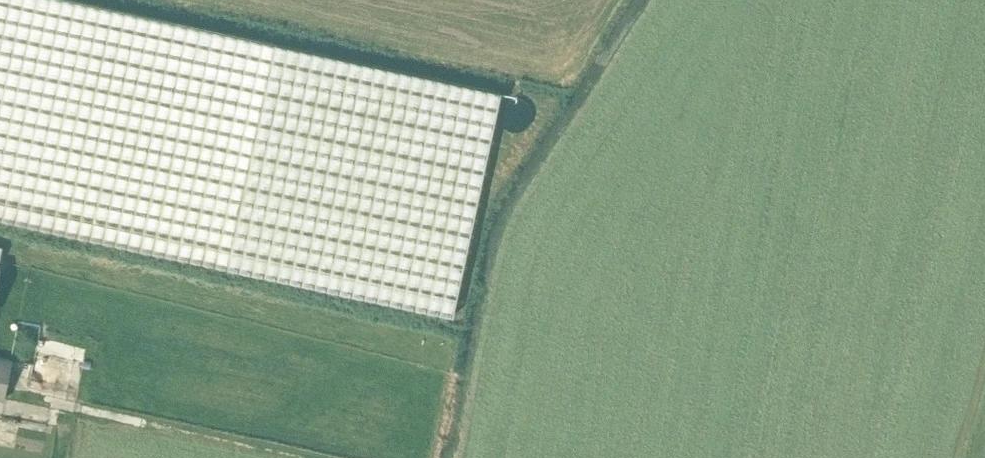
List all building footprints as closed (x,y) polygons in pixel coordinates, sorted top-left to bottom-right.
[(455,315),(487,162),(502,91),(263,39),(262,42),(67,0),(0,0),(0,216),(216,263),(215,264),(455,315)] [(4,399),(12,358),(0,356),(0,398),(4,399)]
